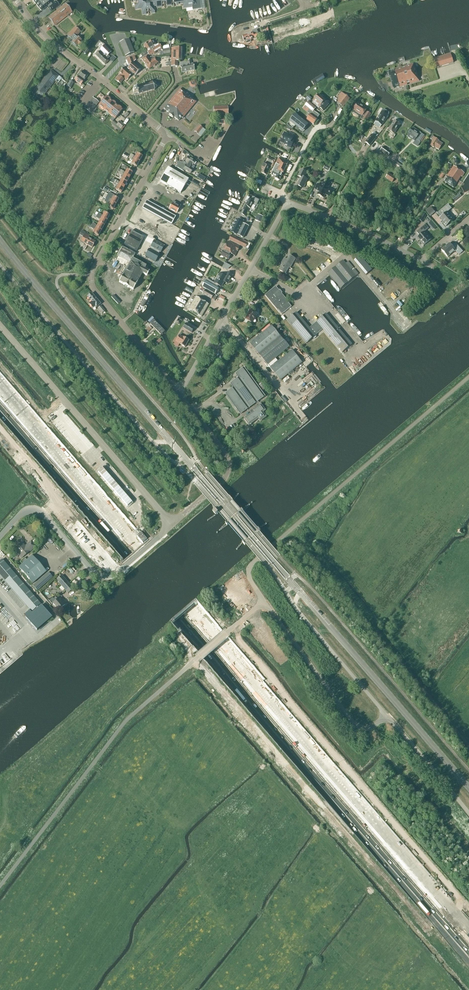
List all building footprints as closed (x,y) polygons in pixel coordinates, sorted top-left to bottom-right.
[(48,5),(47,3),(48,2),(47,0),(46,0),(45,2),(43,4),(41,0),(36,4),(41,11),(48,5)] [(54,10),(61,4),(57,0),(55,0),(50,4),(51,6),(54,10)] [(148,0),(134,0),(134,1),(135,1),(136,6),(135,6),(135,8),(136,10),(141,9),(142,15),(146,14),(146,13),(151,12),(151,13),(154,13),(154,11),(154,7),(156,6),(156,8),(157,7),(162,7),(162,5),(166,5),(167,6),(171,5),(171,4),(176,3),(176,4),(178,4),(178,3),(180,2),(181,4),(183,3),(184,8),(192,7),(192,11),(197,10),(202,9),(200,0),(149,0),(148,0)] [(65,5),(49,18),(55,25),(71,12),(65,5)] [(302,27),(308,25),(306,18),(299,20),(302,27)] [(297,21),(270,30),(272,36),(299,27),(297,21)] [(83,43),(81,41),(81,40),(77,36),(80,32),(75,27),(67,36),(73,41),(71,42),(76,46),(77,45),(80,47),(83,43)] [(125,57),(134,53),(128,39),(119,43),(125,57)] [(146,51),(156,45),(153,40),(143,45),(146,51)] [(161,50),(158,44),(156,45),(146,51),(149,55),(153,54),(161,50)] [(98,51),(95,55),(105,65),(108,61),(107,60),(108,59),(109,58),(108,56),(107,57),(107,56),(111,52),(104,45),(100,50),(103,53),(102,55),(98,51)] [(177,61),(181,61),(181,48),(171,48),(171,67),(177,66),(177,61)] [(449,64),(453,63),(451,53),(433,59),(434,62),(447,58),(449,64)] [(150,60),(147,55),(141,59),(145,64),(150,60)] [(134,57),(126,60),(129,67),(127,69),(135,76),(140,70),(134,64),(133,63),(135,61),(134,57)] [(158,63),(154,57),(150,60),(145,64),(149,69),(158,63)] [(179,63),(181,73),(194,70),(193,64),(191,64),(190,60),(186,61),(187,62),(179,63)] [(387,71),(391,88),(417,82),(414,69),(413,70),(412,65),(387,71)] [(127,80),(132,75),(123,68),(118,73),(127,80)] [(75,81),(81,85),(88,76),(81,71),(78,76),(75,81)] [(54,77),(48,73),(33,92),(41,98),(59,76),(56,74),(54,77)] [(118,76),(115,79),(120,84),(124,79),(119,75),(119,76),(118,76)] [(196,79),(189,81),(190,87),(198,85),(196,79)] [(138,95),(154,90),(157,87),(156,83),(152,82),(136,87),(136,89),(132,90),(134,94),(135,95),(138,95)] [(182,119),(196,102),(180,89),(170,101),(170,102),(170,103),(169,102),(164,109),(170,114),(169,115),(173,118),(174,117),(178,121),(181,118),(182,119)] [(350,99),(344,94),(337,103),(343,107),(350,99)] [(325,101),(319,95),(315,99),(312,103),(319,108),(319,107),(323,111),(329,104),(325,101)] [(109,114),(113,109),(117,105),(106,96),(98,105),(109,114)] [(90,113),(99,102),(93,97),(84,108),(90,113)] [(273,111),(279,116),(289,104),(283,99),(273,111)] [(366,122),(371,115),(365,111),(367,109),(358,102),(353,110),(362,116),(360,119),(366,122)] [(307,120),(313,124),(320,115),(313,111),(315,108),(309,103),(306,106),(304,109),(310,115),(307,120)] [(119,114),(123,109),(117,105),(113,109),(119,114)] [(214,115),(227,115),(227,106),(213,107),(214,115)] [(115,119),(119,114),(113,109),(109,114),(112,117),(110,120),(112,121),(115,119)] [(382,125),(388,116),(385,114),(386,112),(385,110),(384,109),(383,110),(375,121),(382,125)] [(307,124),(297,115),(291,122),(302,131),(307,124)] [(388,130),(394,134),(400,124),(394,120),(388,130)] [(116,125),(121,129),(124,125),(119,121),(116,125)] [(416,139),(420,142),(424,135),(420,133),(419,134),(411,129),(407,136),(408,137),(408,138),(410,139),(411,139),(415,141),(416,139)] [(283,139),(282,138),(281,142),(288,145),(287,147),(291,148),(293,143),(291,142),(294,135),(289,133),(288,135),(285,133),(283,139)] [(365,142),(370,146),(376,138),(371,135),(365,142)] [(430,139),(432,140),(432,139),(433,140),(430,145),(434,148),(435,147),(439,150),(443,144),(439,141),(434,137),(432,135),(430,139)] [(381,151),(388,156),(391,152),(383,147),(381,151)] [(133,156),(131,154),(129,157),(139,162),(142,157),(137,154),(135,157),(133,156)] [(136,167),(139,162),(129,157),(128,159),(131,160),(133,160),(131,164),(136,167)] [(184,165),(181,163),(180,162),(177,162),(177,168),(179,169),(184,172),(185,170),(190,174),(193,170),(192,169),(194,166),(192,165),(195,162),(188,157),(185,161),(186,162),(184,165)] [(283,174),(288,163),(279,158),(273,169),(274,169),(271,175),(276,177),(275,178),(279,181),(283,173),(283,174)] [(262,173),(266,175),(270,166),(264,163),(262,169),(263,169),(262,173)] [(445,182),(453,188),(463,173),(454,166),(446,177),(447,178),(445,182)] [(160,181),(180,193),(188,179),(168,167),(160,181)] [(307,179),(304,178),(307,173),(301,170),(298,176),(301,178),(297,185),(303,188),(303,187),(304,187),(306,185),(305,184),(307,179)] [(126,183),(129,178),(120,172),(118,175),(121,176),(121,175),(123,176),(121,180),(126,183)] [(385,178),(392,182),(395,178),(389,173),(385,178)] [(124,188),(126,183),(121,180),(119,183),(118,182),(115,180),(114,182),(124,188)] [(121,193),(124,188),(114,182),(113,185),(116,186),(116,185),(118,186),(116,190),(121,193)] [(325,194),(329,196),(331,190),(328,189),(329,186),(323,183),(322,186),(318,184),(315,190),(319,191),(319,193),(318,195),(323,198),(325,194)] [(114,195),(109,192),(105,199),(116,205),(118,199),(113,197),(114,195)] [(252,200),(249,199),(247,203),(246,206),(245,206),(241,214),(245,216),(249,208),(250,209),(252,205),(253,204),(256,205),(258,200),(253,198),(252,200)] [(113,210),(116,205),(105,199),(106,199),(105,201),(107,203),(108,202),(109,203),(107,207),(113,210)] [(175,217),(147,201),(143,208),(171,224),(175,217)] [(178,211),(178,210),(180,205),(173,201),(172,204),(169,209),(176,213),(177,213),(178,211)] [(440,218),(446,226),(453,220),(447,212),(451,209),(448,205),(438,213),(442,217),(440,218)] [(426,211),(430,216),(435,212),(431,207),(426,211)] [(104,226),(107,221),(97,215),(96,218),(98,219),(99,219),(100,220),(98,223),(104,226)] [(238,220),(237,220),(234,226),(240,229),(243,223),(237,221),(238,220)] [(237,235),(243,238),(249,227),(243,223),(240,229),(237,235)] [(431,240),(424,232),(429,228),(425,224),(416,232),(420,236),(417,238),(424,246),(431,240)] [(98,236),(101,231),(91,226),(90,225),(89,227),(93,229),(95,229),(93,233),(98,236)] [(240,229),(234,226),(231,232),(237,235),(240,229)] [(144,238),(131,231),(123,245),(136,252),(144,238)] [(92,248),(95,242),(88,238),(90,236),(85,233),(85,234),(80,241),(92,248)] [(248,242),(243,240),(242,240),(231,235),(229,240),(245,248),(248,242)] [(231,254),(235,256),(239,247),(228,241),(221,256),(229,260),(231,254)] [(457,253),(459,255),(463,252),(455,243),(451,246),(449,243),(441,250),(448,257),(454,252),(455,254),(457,253)] [(355,250),(349,255),(361,269),(367,264),(355,250)] [(140,267),(142,262),(121,251),(115,261),(127,267),(123,275),(119,282),(123,284),(123,285),(128,288),(129,287),(133,290),(137,283),(142,273),(147,276),(149,272),(140,267)] [(289,268),(290,268),(296,259),(290,255),(287,259),(284,258),(281,263),(282,264),(279,270),(285,274),(289,268)] [(352,266),(347,260),(344,262),(343,260),(328,273),(341,288),(359,274),(354,269),(352,271),(350,268),(352,266)] [(224,282),(228,284),(233,275),(228,272),(225,277),(220,274),(214,283),(221,287),(224,282)] [(376,279),(372,282),(377,288),(380,285),(376,279)] [(202,287),(216,295),(219,289),(205,281),(202,287)] [(279,290),(278,291),(276,287),(266,295),(282,314),(291,307),(281,294),(282,293),(279,290)] [(205,290),(203,294),(212,299),(214,295),(205,290)] [(95,306),(96,307),(100,304),(91,294),(87,297),(92,302),(89,304),(93,308),(95,306)] [(196,297),(188,309),(201,317),(209,304),(196,297)] [(245,319),(252,324),(258,314),(250,310),(245,319)] [(323,329),(342,352),(352,344),(326,314),(316,321),(317,322),(309,328),(296,312),(287,320),(306,344),(316,336),(315,335),(323,329)] [(153,319),(149,323),(161,335),(165,331),(153,319)] [(183,328),(192,333),(195,328),(186,323),(183,328)] [(289,347),(271,326),(250,344),(268,365),(289,347)] [(180,344),(185,347),(189,340),(184,337),(183,338),(179,335),(176,341),(180,344)] [(270,368),(280,380),(302,363),(292,350),(270,368)] [(226,394),(240,414),(265,396),(244,368),(236,374),(239,378),(231,384),(234,388),(226,394)] [(266,410),(261,404),(252,410),(253,412),(244,418),(249,426),(258,419),(260,422),(267,417),(263,412),(266,410)] [(137,536),(143,543),(147,539),(141,533),(137,536)] [(26,547),(22,543),(15,549),(17,552),(17,551),(20,555),(19,556),(21,558),(36,546),(31,541),(28,544),(28,545),(26,547)] [(32,555),(27,560),(18,567),(32,583),(46,571),(32,555)] [(35,617),(45,609),(2,560),(0,561),(0,576),(35,617)] [(32,586),(37,591),(53,577),(48,572),(32,586)] [(56,580),(68,593),(73,588),(62,575),(56,580)] [(52,597),(48,600),(52,604),(53,603),(59,610),(66,603),(63,599),(60,602),(58,599),(59,599),(57,596),(54,598),(52,597)]
